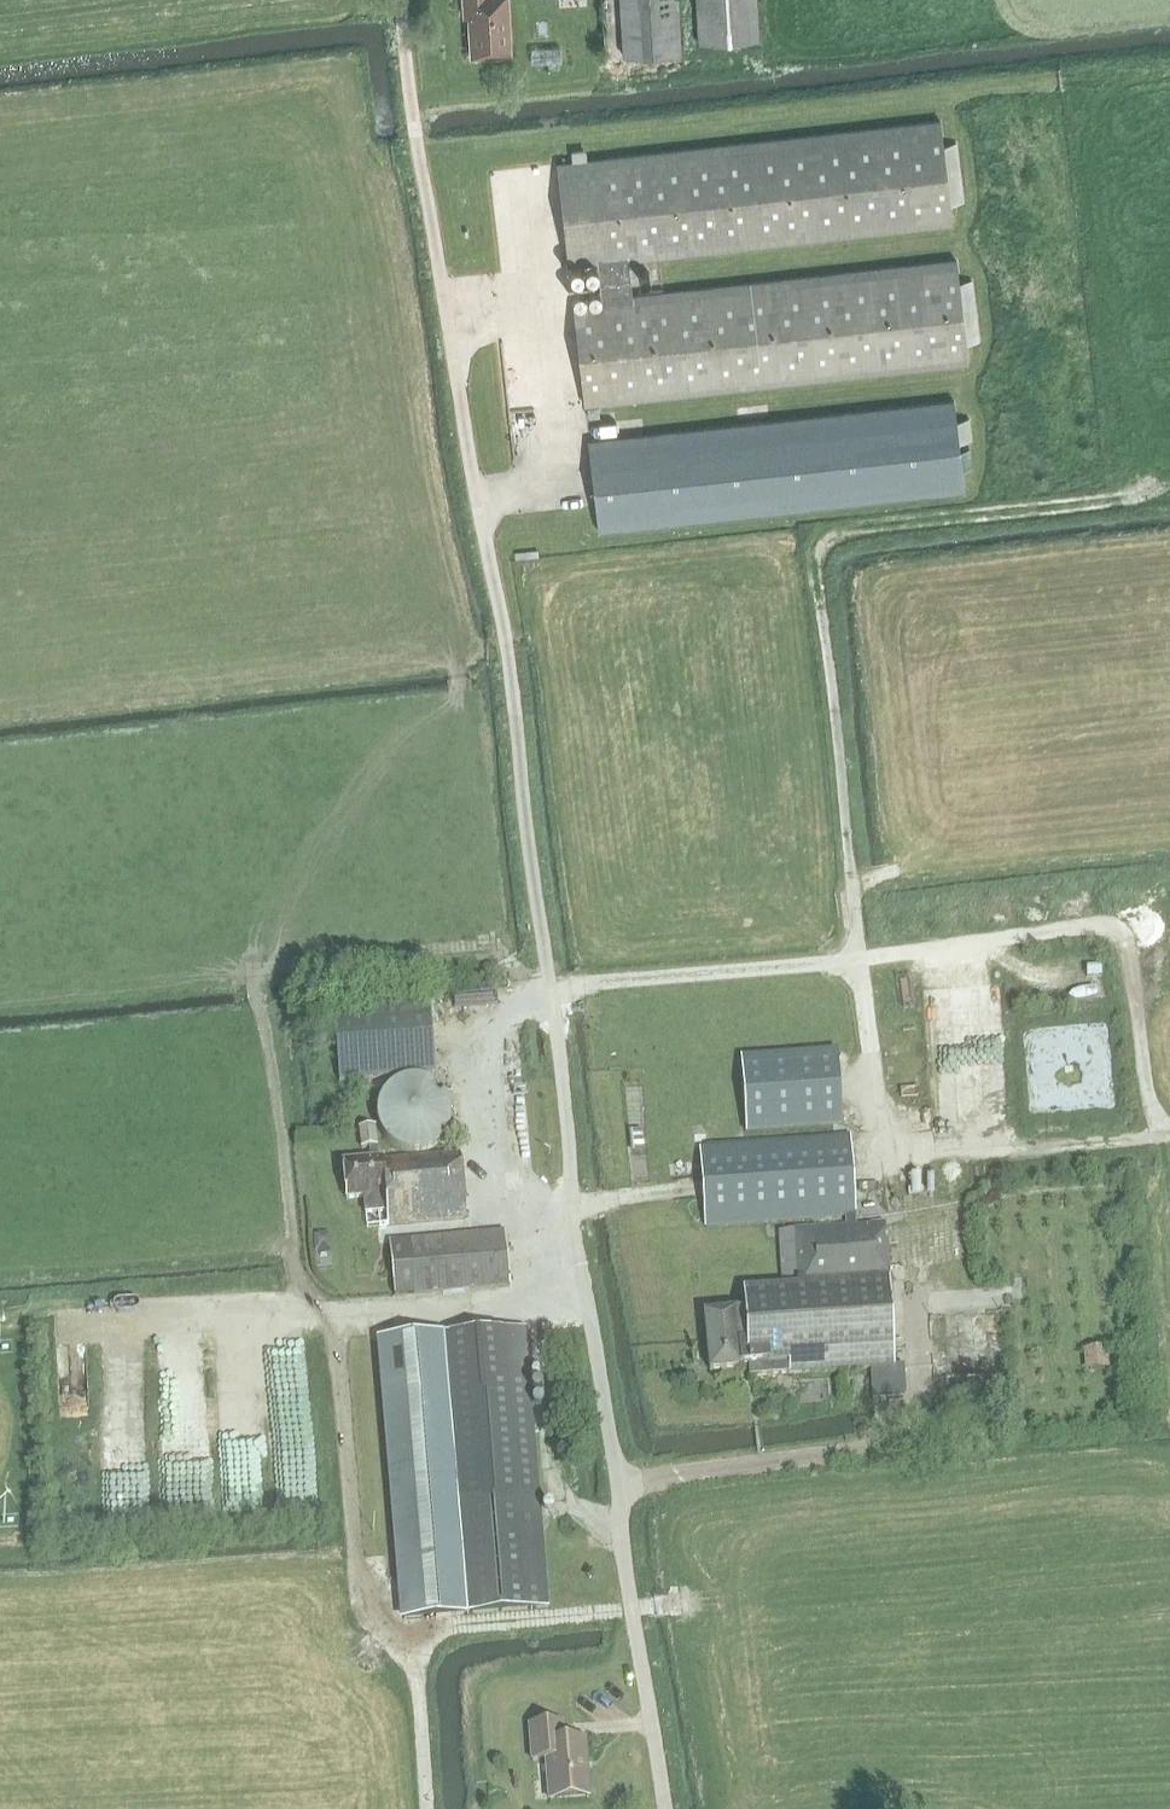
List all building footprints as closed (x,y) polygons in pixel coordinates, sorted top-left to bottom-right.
[(470,56),(509,54),(506,0),(467,0),(470,56)] [(676,0),(619,0),(623,57),(679,54),(676,0)] [(697,42),(757,39),(755,0),(695,0),(697,42)] [(942,144),(939,122),(556,165),(568,267),(596,263),(601,301),(572,304),(583,406),(967,363),(964,342),(978,341),(972,279),(957,281),(955,261),(630,298),(626,261),(951,224),(948,203),(964,202),(957,142),(942,144)] [(955,420),(953,400),(895,406),(588,441),(598,531),(963,490),(961,470),(973,469),(970,449),(959,450),(958,442),(972,441),(969,418),(955,420)] [(433,1074),(427,999),(330,1008),(337,1082),(433,1074)] [(841,1125),(836,1052),(739,1059),(744,1131),(841,1125)] [(377,1157),(373,1126),(356,1128),(359,1148),(367,1147),(368,1158),(342,1161),(345,1198),(360,1196),(362,1213),(384,1211),(385,1226),(465,1219),(459,1153),(382,1162),(382,1157),(377,1157)] [(854,1226),(848,1138),(744,1145),(699,1148),(704,1226),(846,1217),(847,1226),(780,1231),(785,1299),(742,1302),(743,1312),(735,1313),(735,1312),(703,1314),(707,1371),(740,1368),(740,1367),(747,1367),(748,1378),(787,1375),(868,1369),(870,1400),(903,1398),(902,1393),(899,1343),(891,1343),(883,1224),(854,1226)] [(508,1286),(503,1230),(407,1239),(390,1240),(394,1296),(412,1294),(508,1286)] [(376,1339),(400,1619),(547,1606),(523,1327),(376,1339)] [(1085,1370),(1109,1369),(1107,1347),(1083,1348),(1085,1370)] [(561,1740),(560,1722),(528,1725),(531,1761),(546,1759),(549,1801),(587,1798),(582,1739),(561,1740)]
